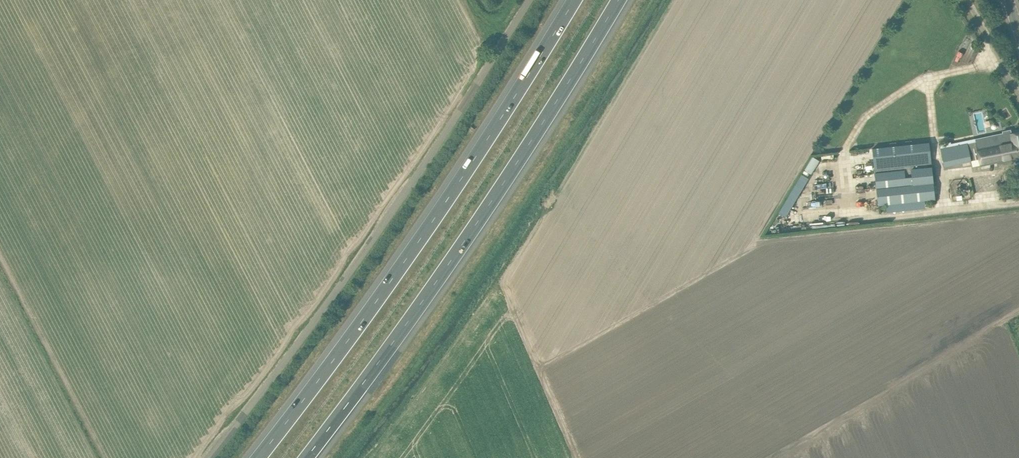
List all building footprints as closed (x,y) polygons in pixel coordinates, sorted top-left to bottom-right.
[(974,141),(974,142),(978,161),(980,167),(1018,159),(1018,132),(997,136),(998,139),(994,140),(993,137),(974,141)] [(978,161),(974,142),(941,148),(945,167),(978,161)] [(934,144),(885,149),(887,169),(936,164),(935,149),(934,144)] [(935,200),(933,184),(931,168),(874,174),(876,189),(878,206),(935,200)] [(815,206),(839,206),(840,175),(824,175),(824,181),(815,181),(815,206)]
